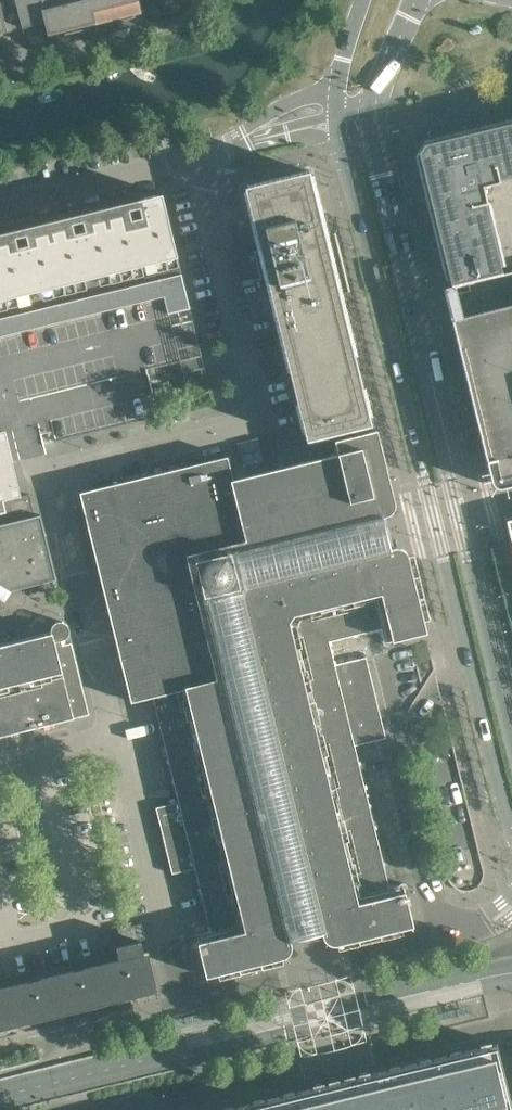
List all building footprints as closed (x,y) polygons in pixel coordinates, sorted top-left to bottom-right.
[(22,28),(45,22),(47,22),(42,0),(15,0),(22,28)] [(65,0),(42,0),(47,22),(45,22),(48,35),(56,33),(57,37),(73,32),(65,0)] [(89,0),(65,0),(73,32),(89,28),(88,25),(94,23),(89,0)] [(113,0),(89,0),(94,23),(101,22),(102,25),(118,21),(113,0)] [(139,0),(113,0),(118,21),(134,17),(134,14),(141,12),(139,0)] [(486,126),(450,135),(425,141),(426,144),(420,155),(418,155),(416,155),(420,171),(427,199),(438,243),(447,279),(449,278),(451,287),(503,274),(502,272),(500,265),(503,265),(494,229),(483,186),(500,182),(511,179),(511,120),(486,126)] [(295,175),(245,187),(259,244),(260,252),(266,273),(271,271),(275,287),(269,288),(270,291),(271,291),(275,305),(274,306),(276,316),(307,440),(333,434),(371,424),(367,409),(365,409),(361,394),(363,393),(339,293),(335,278),(325,236),(309,172),(295,175)] [(162,193),(0,233),(0,433),(5,432),(12,462),(46,454),(44,444),(50,443),(55,442),(158,417),(153,396),(146,370),(201,356),(192,320),(191,314),(190,308),(181,274),(177,256),(162,193)] [(449,319),(489,481),(511,475),(511,304),(449,319)] [(395,502),(377,430),(335,440),(338,454),(232,480),(227,457),(80,493),(99,570),(103,585),(105,595),(110,615),(131,701),(153,696),(179,802),(156,807),(172,873),(195,868),(210,931),(196,934),(207,976),(283,957),(284,957),(287,956),(287,955),(289,953),(290,951),(291,949),(291,947),(291,946),(291,943),(201,575),(198,562),(334,528),(337,530),(353,526),(355,523),(385,516),(388,515),(390,513),(392,512),(393,510),(394,508),(394,506),(395,505),(395,502)] [(12,462),(5,432),(0,433),(0,501),(21,496),(12,462)] [(21,496),(0,501),(0,514),(6,513),(8,523),(0,525),(0,610),(12,607),(19,595),(18,589),(56,579),(40,515),(35,516),(29,494),(21,496)] [(262,583),(401,549),(393,533),(380,506),(99,570),(105,595),(110,615),(196,594),(281,944),(317,937),(346,931),(262,583)] [(8,523),(6,513),(0,514),(0,525),(8,523)] [(393,548),(370,553),(237,586),(323,936),(324,938),(325,940),(326,941),(327,942),(328,943),(329,943),(332,944),(334,945),(335,945),(337,944),(371,936),(413,926),(403,884),(389,887),(354,746),(386,738),(366,657),(334,665),(328,641),(381,628),(384,642),(426,632),(408,555),(406,553),(406,552),(404,550),(403,549),(401,548),(398,547),(396,547),(393,548)] [(0,644),(0,736),(89,715),(71,643),(64,645),(62,638),(68,632),(68,630),(68,628),(67,627),(67,625),(66,624),(64,622),(62,622),(60,621),(57,622),(56,623),(55,623),(54,624),(52,627),(51,631),(0,644)] [(145,939),(141,923),(118,929),(122,945),(116,946),(119,959),(144,953),(140,940),(145,939)] [(158,991),(150,957),(0,994),(0,1029),(158,991)] [(471,1015),(469,1007),(431,1016),(433,1024),(471,1015)] [(210,1017),(208,1011),(171,1020),(172,1027),(210,1017)] [(500,1058),(496,1043),(222,1109),(511,1109),(511,1107),(500,1058)]
